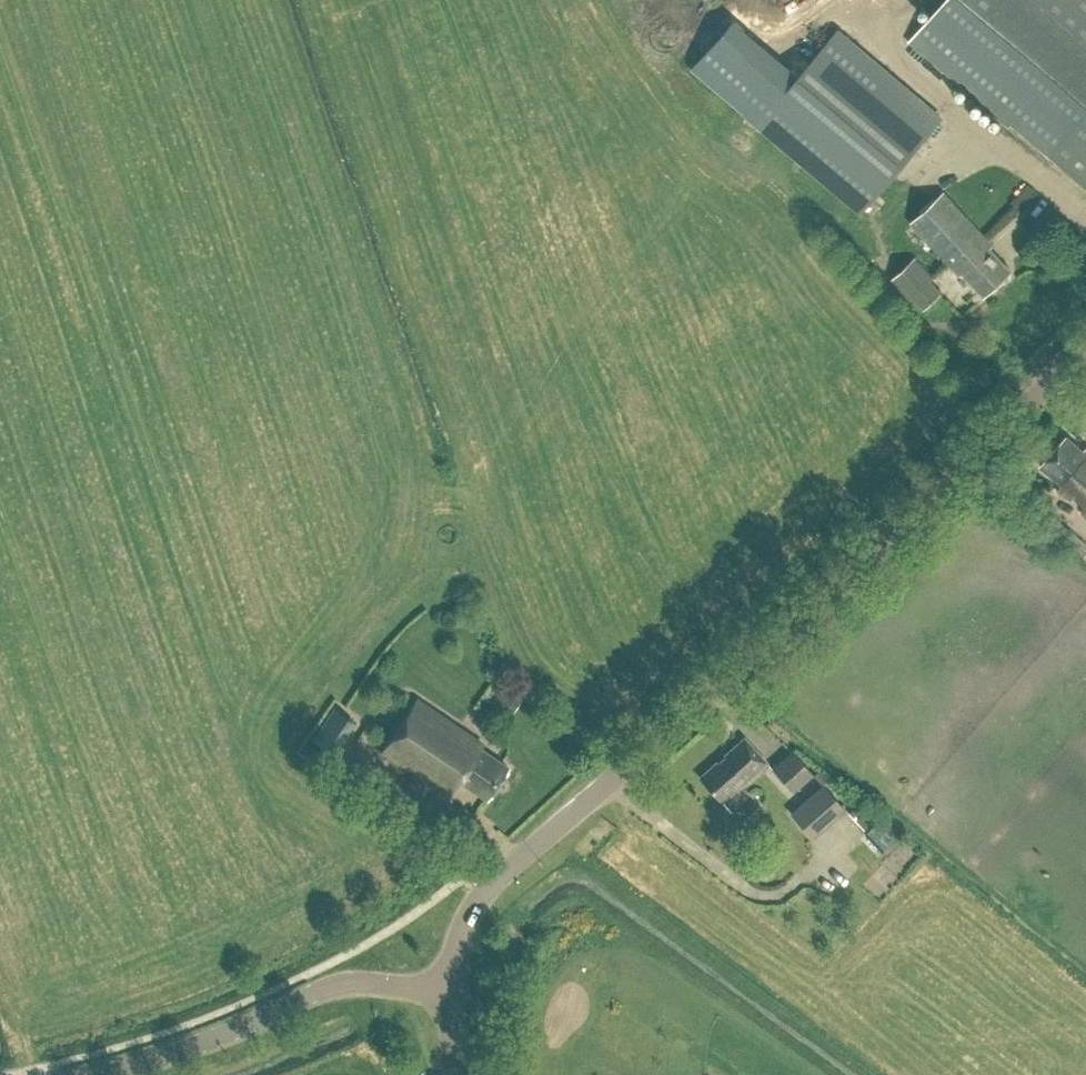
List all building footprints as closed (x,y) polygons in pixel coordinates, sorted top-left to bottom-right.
[(741,11),(749,0),(725,0),(741,11)] [(910,40),(1085,186),(1085,0),(943,0),(910,40)] [(690,68),(862,214),(945,116),(839,26),(799,74),(733,18),(690,68)] [(961,272),(982,295),(1009,270),(988,247),(990,245),(942,193),(910,223),(958,275),(961,272)] [(913,297),(925,310),(944,292),(932,280),(936,277),(916,256),(891,280),(910,300),(913,297)] [(1041,465),(1062,484),(1057,489),(1085,515),(1085,445),(1085,444),(1079,450),(1066,437),(1041,465)] [(1046,527),(1067,543),(1074,533),(1053,517),(1046,527)] [(455,779),(483,799),(505,768),(480,751),(483,746),(413,699),(378,753),(429,787),(433,782),(447,792),(455,779)] [(335,754),(357,722),(335,707),(313,738),(335,754)] [(696,775),(719,800),(764,761),(740,735),(696,775)] [(770,767),(791,791),(811,773),(790,749),(770,767)] [(822,784),(791,812),(812,835),(844,807),(822,784)] [(754,800),(743,810),(750,817),(760,808),(754,800)] [(849,811),(864,828),(874,819),(859,802),(849,811)]
